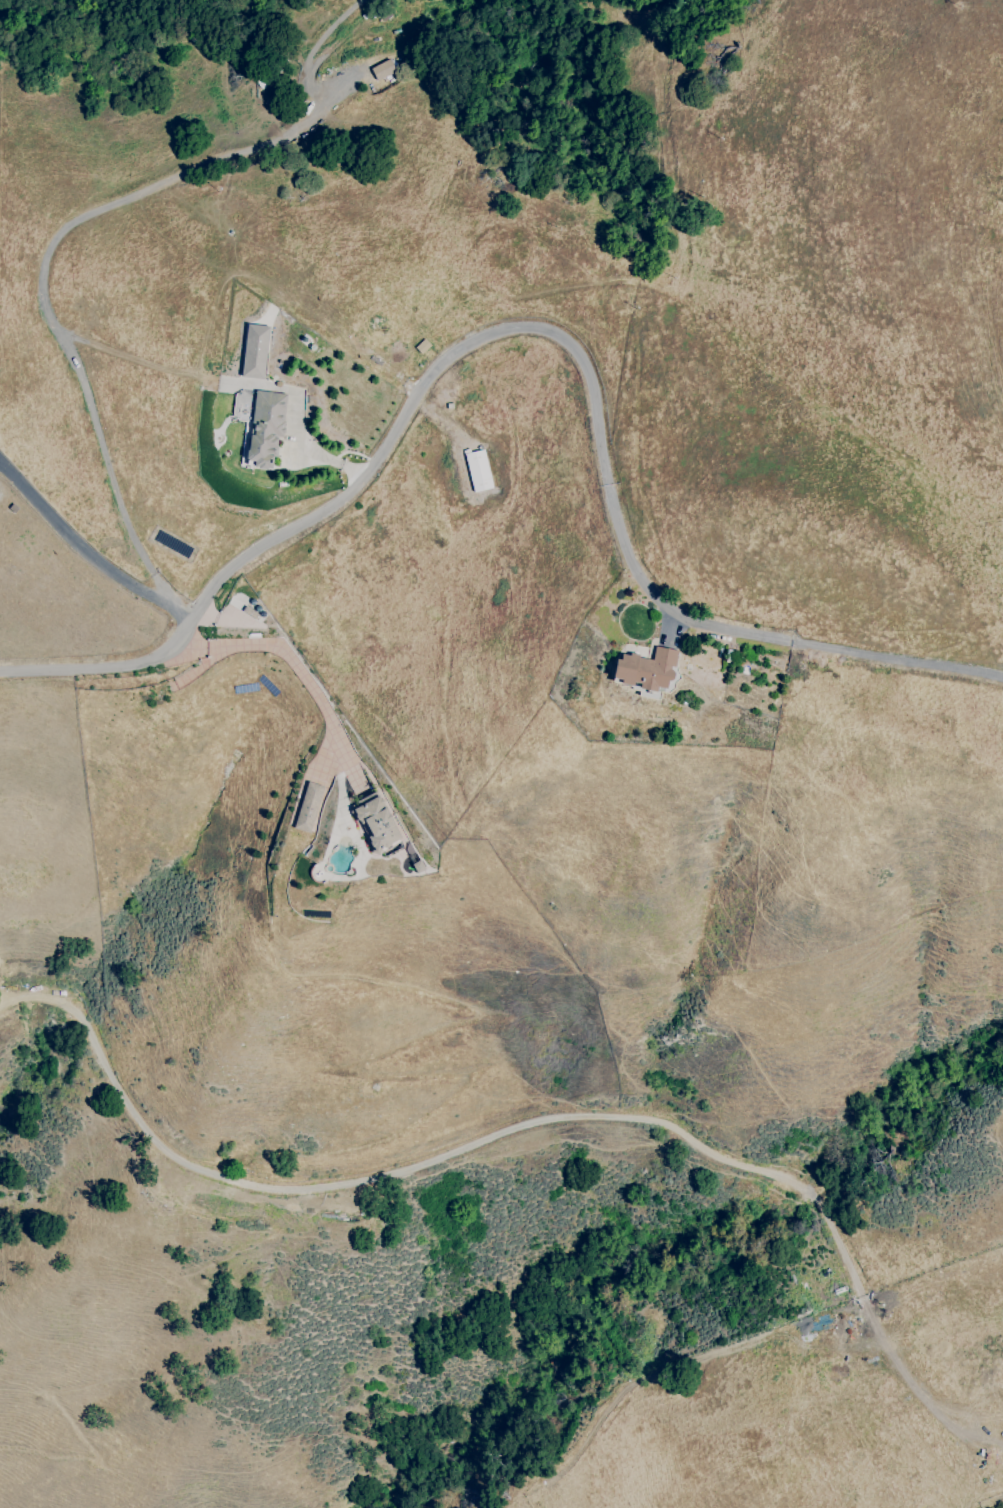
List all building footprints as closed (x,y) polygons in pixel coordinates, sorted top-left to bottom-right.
[(395,73),(389,60),(370,68),(376,81),(395,73)] [(241,378),(264,379),(268,326),(245,325),(241,378)] [(473,493),(492,488),(484,450),(464,454),(473,493)] [(677,651),(655,646),(652,659),(618,652),(611,682),(656,691),(656,687),(665,689),(667,679),(671,680),(677,651)] [(292,828),(309,833),(323,787),(307,782),(292,828)] [(354,807),(373,853),(400,842),(381,796),(354,807)]
